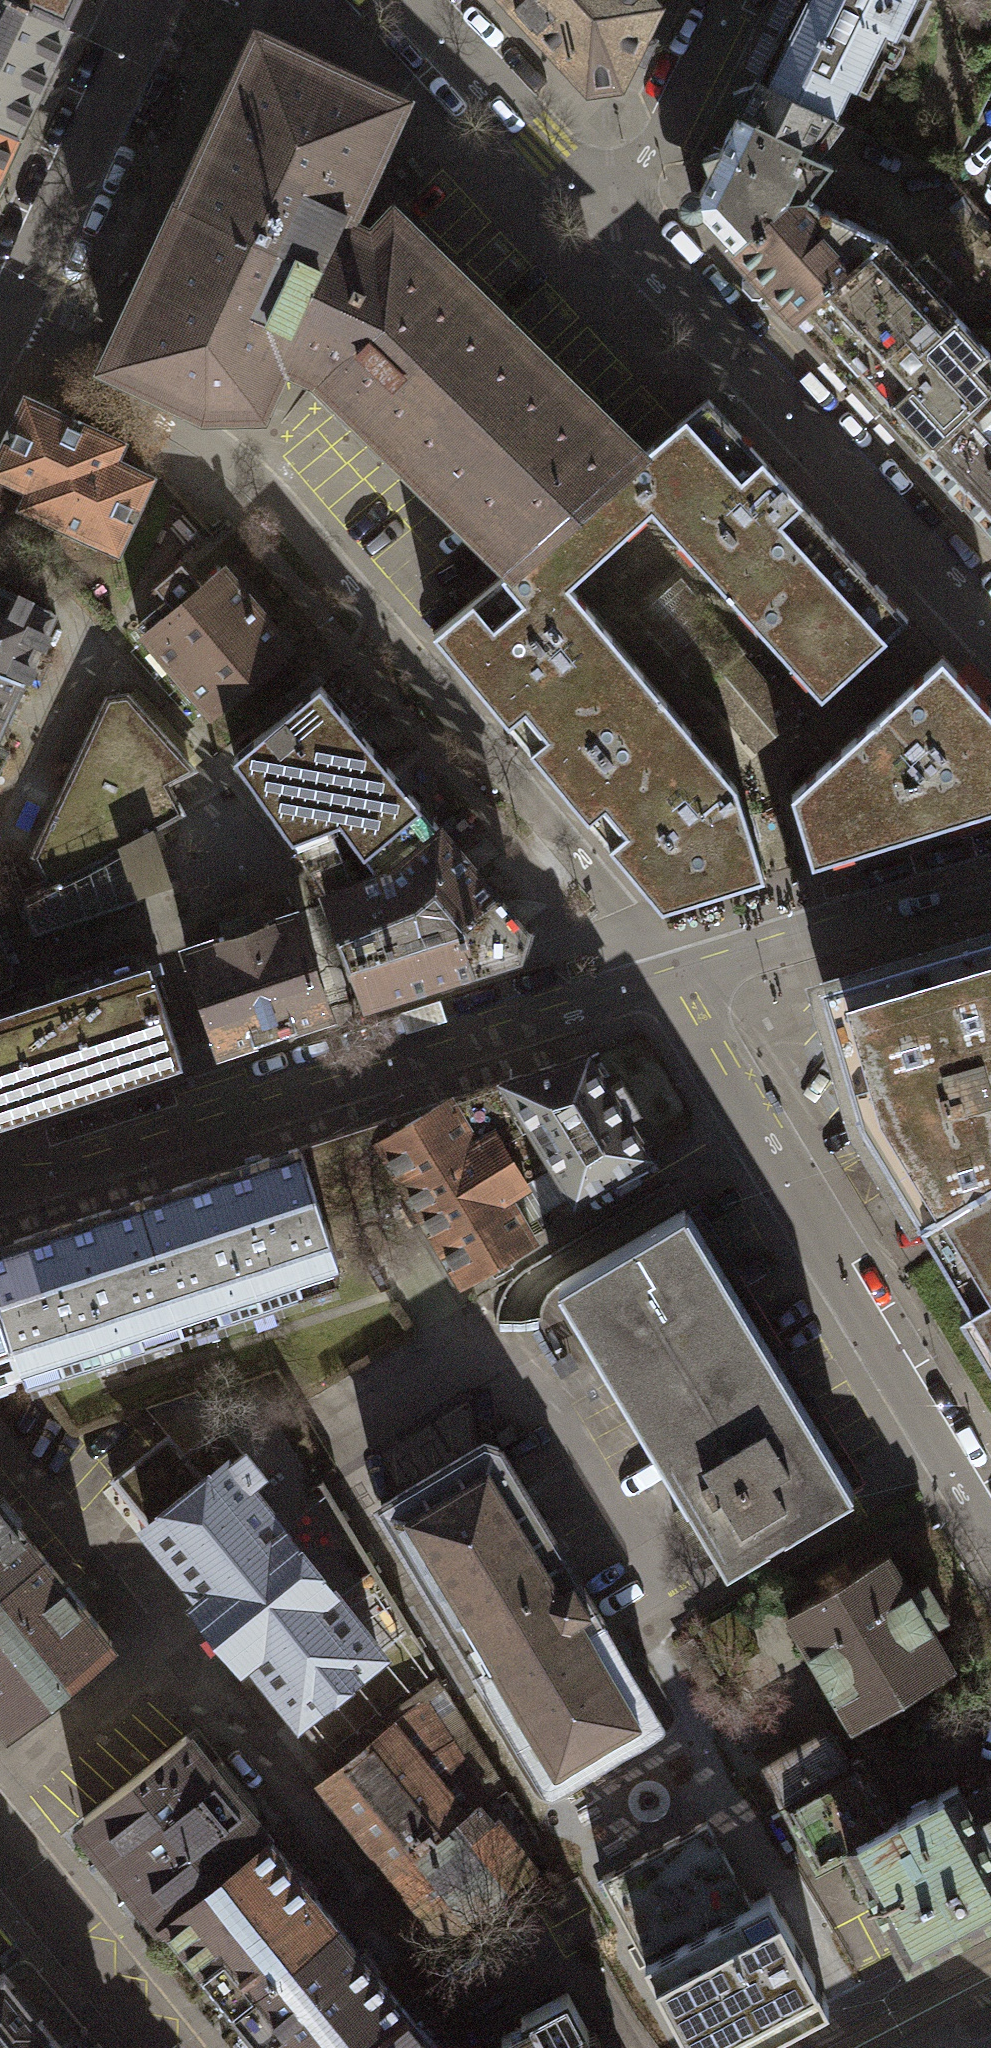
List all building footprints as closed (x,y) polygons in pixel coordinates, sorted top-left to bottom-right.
[(17,134),(68,25),(13,0),(0,0),(0,126),(17,134)] [(68,25),(77,7),(80,0),(13,0),(68,25)] [(651,0),(507,0),(588,88),(619,84),(634,53),(657,7),(651,0)] [(755,78),(836,117),(851,87),(868,95),(885,61),(894,66),(900,55),(904,43),(897,39),(916,0),(793,0),(755,78)] [(261,39),(186,199),(322,262),(340,224),(363,174),(397,102),(261,39)] [(785,201),(809,198),(832,164),(810,153),(824,134),(836,117),(755,78),(752,83),(733,90),(740,109),(719,151),(702,156),(708,173),(692,205),(734,249),(785,201)] [(17,134),(0,126),(0,171),(17,134)] [(817,203),(809,198),(785,201),(734,249),(751,268),(743,274),(759,292),(767,285),(796,318),(886,237),(846,218),(839,220),(838,215),(826,208),(820,210),(817,203)] [(372,237),(340,224),(322,262),(186,199),(111,361),(202,404),(256,404),(281,351),(319,368),(516,561),(555,526),(638,455),(393,216),(372,237)] [(922,455),(987,397),(985,395),(990,390),(990,380),(977,364),(990,352),(886,237),(796,318),(922,455)] [(651,510),(821,696),(909,617),(845,548),(708,397),(638,455),(555,526),(590,565),(651,510)] [(990,529),(990,401),(987,397),(922,455),(962,500),(964,499),(990,529)] [(26,399),(0,455),(0,472),(32,487),(24,503),(116,545),(148,476),(111,459),(118,442),(26,399)] [(432,631),(558,783),(663,696),(570,584),(590,565),(555,526),(516,561),(432,631)] [(288,645),(224,569),(203,587),(181,560),(154,584),(166,599),(138,623),(211,710),(288,645)] [(4,714),(52,611),(0,587),(0,712),(4,714)] [(942,654),(791,791),(813,860),(990,806),(990,708),(942,654)] [(703,683),(757,746),(790,718),(736,655),(703,683)] [(340,821),(378,873),(382,872),(392,868),(440,828),(320,684),(233,755),(291,838),(340,821)] [(121,847),(152,829),(182,813),(165,783),(192,769),(126,695),(108,699),(34,855),(49,883),(121,847)] [(663,696),(558,783),(661,907),(764,875),(736,785),(663,696)] [(524,926),(440,828),(392,868),(397,885),(386,889),(382,872),(378,873),(326,893),(367,998),(516,950),(524,926)] [(121,847),(135,891),(169,879),(152,829),(121,847)] [(135,891),(121,847),(49,883),(24,896),(34,930),(137,896),(135,891)] [(328,1009),(295,912),(186,948),(219,1046),(328,1009)] [(990,1176),(990,931),(820,982),(860,1119),(920,1218),(990,1176)] [(13,971),(0,933),(0,979),(13,971)] [(182,1060),(155,975),(91,996),(87,982),(0,1010),(0,1119),(182,1060)] [(533,1071),(448,1098),(474,1141),(495,1129),(500,1138),(531,1120),(575,1192),(646,1150),(587,1053),(533,1071)] [(533,1239),(524,1223),(506,1194),(526,1181),(500,1138),(495,1129),(474,1141),(448,1098),(386,1118),(391,1132),(378,1139),(405,1184),(463,1280),(533,1239)] [(386,1118),(301,1145),(323,1211),(405,1184),(378,1139),(391,1132),(386,1118)] [(575,1192),(531,1120),(500,1138),(526,1181),(506,1194),(524,1223),(575,1192)] [(141,1198),(183,1327),(340,1276),(334,1259),(338,1258),(323,1211),(301,1145),(141,1198)] [(920,1218),(971,1303),(960,1310),(990,1362),(990,1176),(920,1218)] [(141,1198),(0,1244),(0,1311),(18,1365),(21,1364),(26,1379),(183,1327),(141,1198)] [(686,1208),(556,1285),(687,1503),(689,1502),(727,1565),(855,1489),(686,1208)] [(18,1365),(0,1311),(0,1371),(18,1365)] [(143,1404),(168,1437),(203,1481),(227,1462),(230,1465),(245,1453),(260,1472),(245,1484),(378,1651),(299,1714),(297,1712),(283,1723),(303,1748),(308,1746),(319,1760),(435,1667),(321,1479),(314,1483),(255,1395),(224,1416),(203,1384),(143,1404)] [(168,1437),(113,1480),(148,1524),(203,1481),(168,1437)] [(483,1442),(380,1505),(548,1787),(662,1720),(498,1445),(483,1442)] [(260,1472),(245,1453),(230,1465),(227,1462),(203,1481),(148,1524),(215,1609),(204,1618),(226,1646),(237,1637),(297,1712),(299,1714),(378,1651),(245,1484),(260,1472)] [(39,1551),(0,1502),(0,1582),(39,1551)] [(39,1551),(0,1582),(0,1713),(8,1724),(111,1641),(39,1551)] [(852,1722),(952,1662),(931,1625),(949,1615),(926,1578),(909,1588),(887,1552),(786,1612),(852,1722)] [(389,1724),(392,1727),(453,1804),(463,1795),(473,1808),(488,1796),(426,1698),(389,1724)] [(395,1870),(473,1808),(463,1795),(453,1804),(392,1727),(324,1781),(395,1870)] [(829,1728),(762,1768),(781,1803),(849,1762),(829,1728)] [(164,1914),(265,1834),(186,1735),(83,1817),(109,1850),(118,1843),(126,1854),(144,1875),(135,1882),(161,1916),(164,1914)] [(850,1851),(908,1960),(963,1931),(990,1916),(990,1849),(956,1784),(893,1818),(859,1756),(849,1762),(781,1803),(817,1868),(850,1851)] [(473,1808),(395,1870),(444,1932),(528,1866),(490,1818),(500,1811),(488,1796),(473,1808)] [(707,1820),(601,1877),(693,2047),(743,2047),(798,2019),(829,2002),(769,1890),(750,1900),(707,1820)] [(265,1834),(164,1914),(219,1982),(232,1999),(333,1919),(265,1834)] [(232,1999),(246,2017),(271,2047),(348,2047),(402,2006),(333,1919),(232,1999)] [(4,1971),(0,1974),(0,2047),(62,2047),(42,2023),(44,2021),(4,1971)] [(567,1993),(522,2017),(526,2024),(502,2037),(508,2047),(596,2047),(567,1993)] [(348,2047),(434,2047),(402,2006),(348,2047)]
